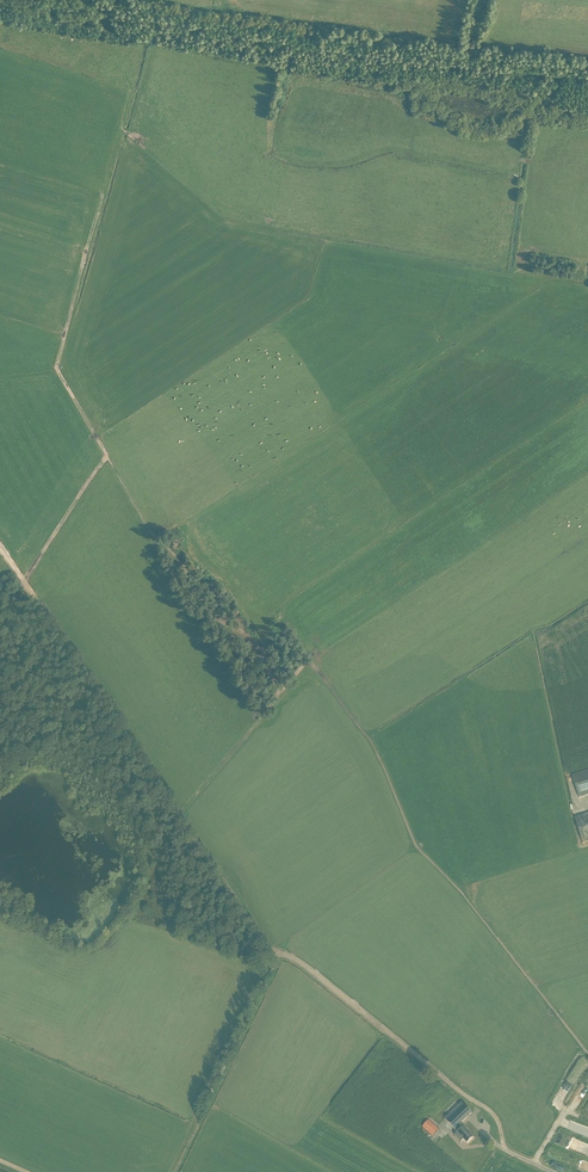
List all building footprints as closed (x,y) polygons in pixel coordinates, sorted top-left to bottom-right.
[(587,795),(587,770),(572,776),(579,798),(587,795)] [(582,843),(587,842),(587,814),(575,818),(582,843)] [(573,1093),(567,1104),(571,1106),(577,1096),(573,1093)] [(467,1129),(461,1123),(472,1113),(462,1103),(444,1119),(457,1132),(454,1135),(461,1143),(463,1140),(467,1144),(473,1138),(466,1130),(467,1129)] [(433,1137),(439,1130),(428,1120),(422,1127),(433,1137)] [(554,1133),(550,1143),(585,1156),(587,1147),(587,1146),(554,1133)]
